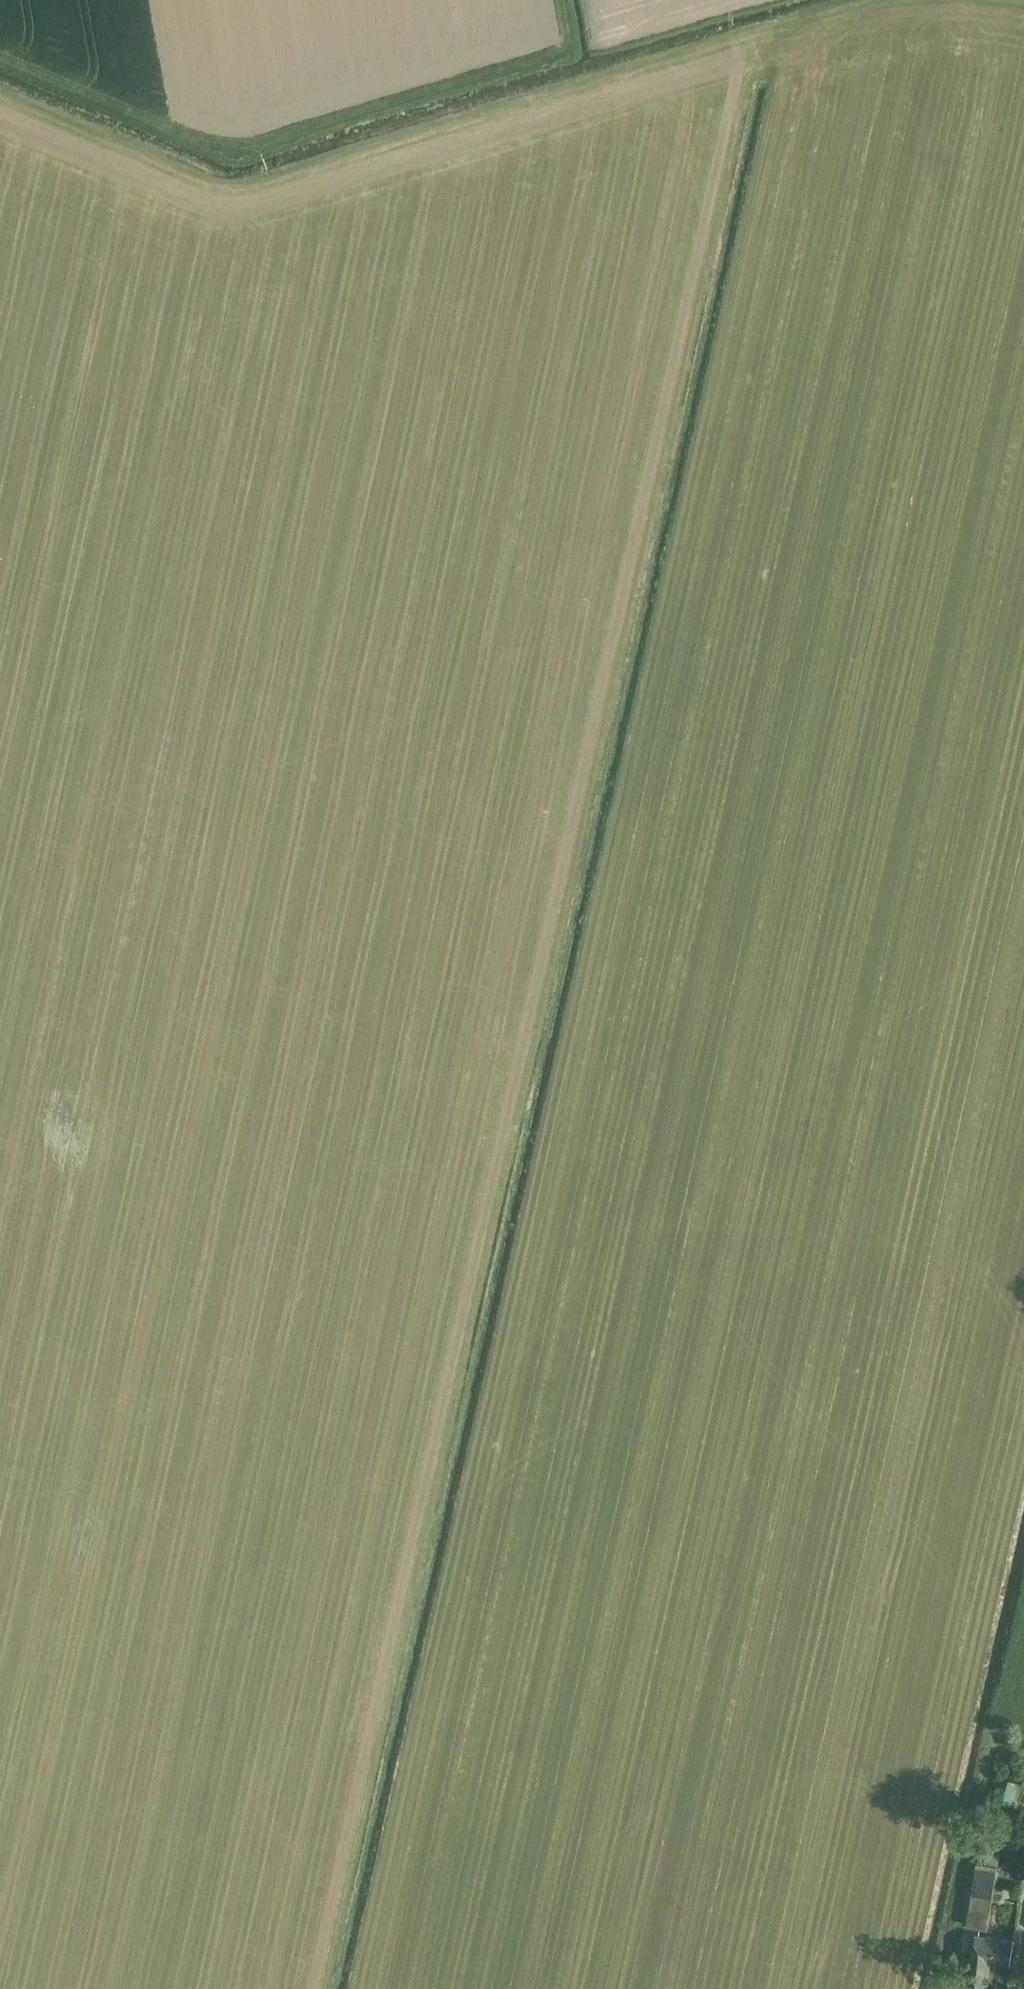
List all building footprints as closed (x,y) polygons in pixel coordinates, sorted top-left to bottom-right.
[(990,1839),(987,1860),(999,1862),(1002,1841),(990,1839)] [(973,1907),(970,1926),(981,1928),(983,1916),(988,1917),(988,1921),(989,1921),(997,1865),(981,1863),(974,1907),(973,1907)] [(965,1980),(967,1980),(987,1983),(990,1961),(1010,1964),(1013,1940),(994,1937),(975,1934),(972,1958),(968,1958),(965,1980)]
